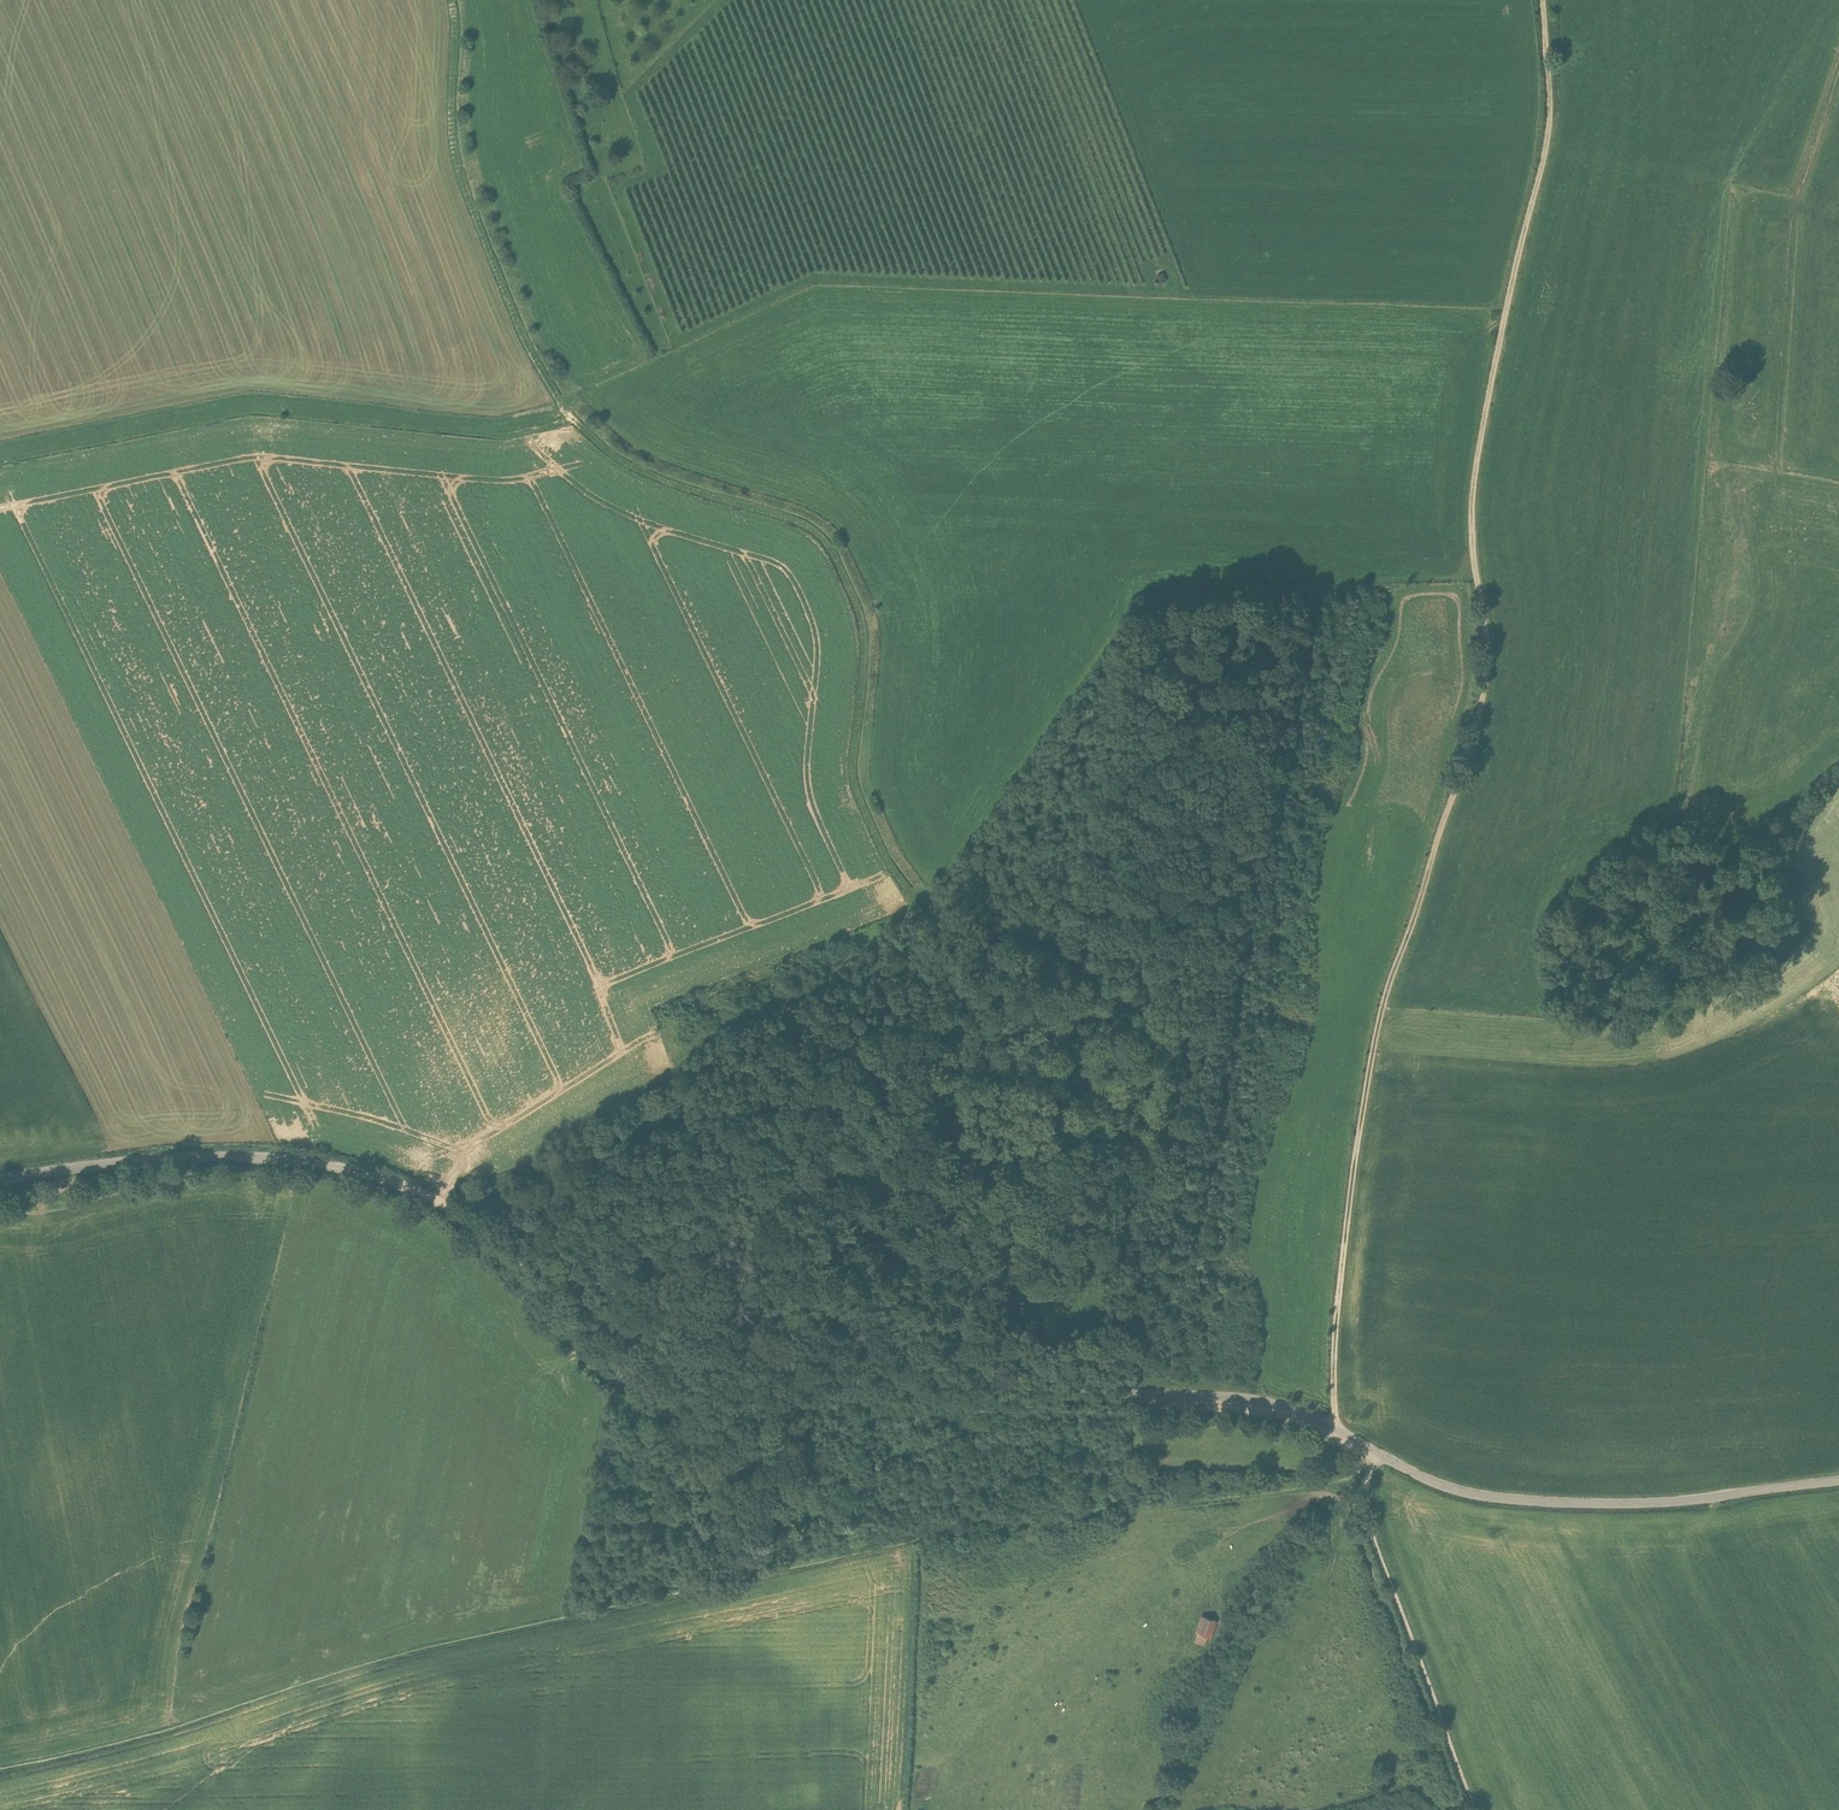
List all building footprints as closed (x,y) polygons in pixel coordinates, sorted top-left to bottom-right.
[(1164,273),(1158,276),(1160,283),(1167,280),(1164,273)] [(1216,1620),(1201,1616),(1196,1631),(1211,1636),(1216,1620)]
